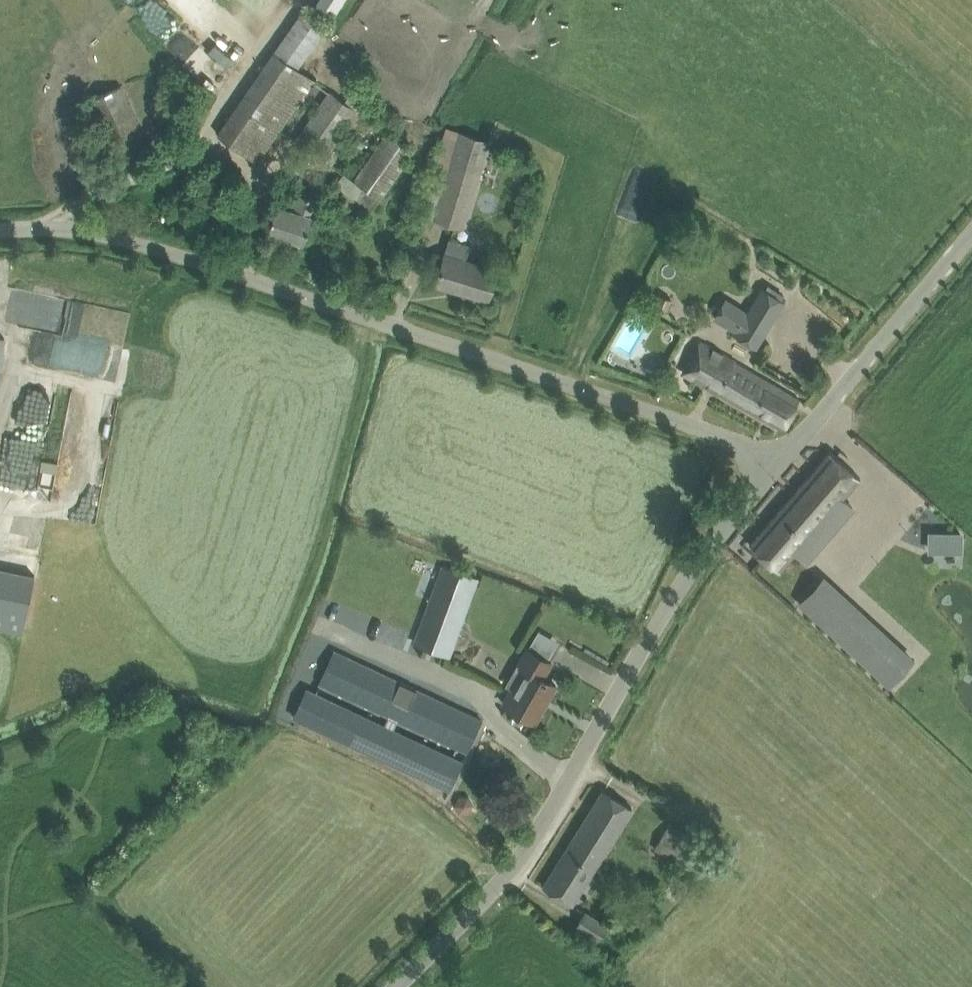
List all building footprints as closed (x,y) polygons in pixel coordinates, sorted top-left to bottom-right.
[(321,6),(332,13),(340,0),(325,0),(321,6)] [(304,11),(230,117),(218,134),(258,161),(315,79),(298,67),(326,26),(304,11)] [(207,74),(222,53),(170,16),(155,37),(207,74)] [(122,86),(108,92),(90,99),(119,169),(152,155),(122,86)] [(353,89),(345,100),(333,91),(298,139),(324,158),(349,123),(355,127),(363,114),(373,121),(381,108),(353,89)] [(447,127),(422,213),(464,225),(489,140),(447,127)] [(356,179),(348,191),(370,207),(379,195),(382,197),(417,148),(391,130),(356,179)] [(634,174),(621,207),(646,217),(660,184),(634,174)] [(277,204),(274,212),(268,231),(304,242),(317,200),(301,195),(297,210),(277,204)] [(451,236),(443,263),(437,282),(488,298),(497,269),(466,260),(472,243),(451,236)] [(762,287),(733,334),(757,348),(785,301),(762,287)] [(659,293),(654,304),(667,310),(672,299),(659,293)] [(702,342),(694,355),(684,373),(784,429),(800,399),(783,389),(702,342)] [(831,452),(750,544),(780,571),(796,553),(807,563),(835,530),(824,520),(861,478),(831,452)] [(930,529),(930,549),(963,550),(964,529),(930,529)] [(397,637),(405,614),(417,618),(436,564),(390,547),(362,624),(397,637)] [(443,566),(424,620),(416,642),(451,654),(478,579),(443,566)] [(0,568),(0,626),(23,631),(35,575),(0,568)] [(848,598),(825,623),(890,684),(913,659),(848,598)] [(504,703),(519,712),(536,721),(557,684),(545,678),(554,662),(529,648),(520,665),(524,667),(504,703)] [(322,683),(450,742),(468,751),(482,720),(337,652),(322,683)] [(463,761),(445,753),(308,690),(295,717),(450,789),(463,761)] [(544,886),(561,896),(573,904),(633,808),(604,790),(544,886)] [(672,822),(651,855),(663,862),(669,866),(673,861),(688,870),(693,863),(705,844),(672,822)] [(609,922),(589,910),(580,925),(600,937),(609,922)]
